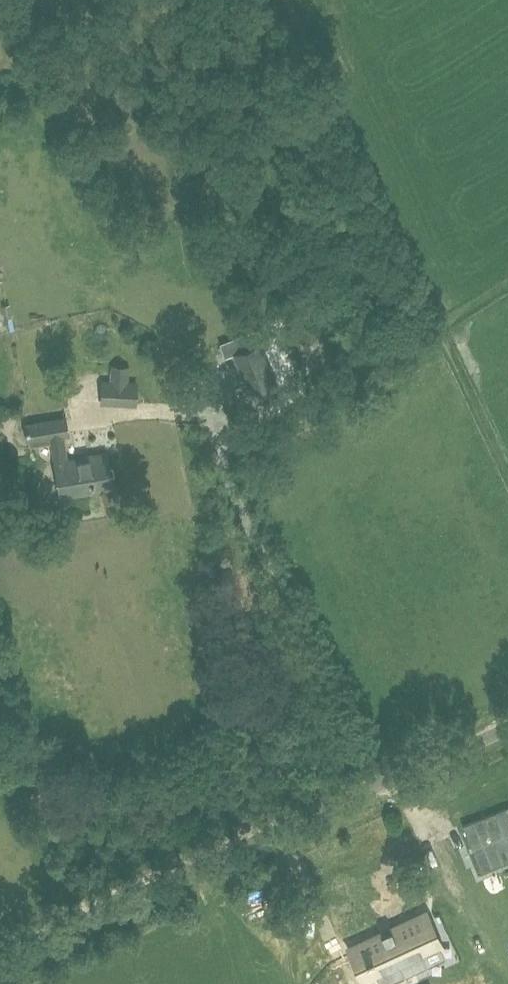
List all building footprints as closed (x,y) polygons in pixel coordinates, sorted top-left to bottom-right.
[(253,401),(278,392),(261,345),(235,354),(253,401)] [(130,381),(130,373),(130,366),(112,365),(111,380),(101,380),(100,405),(138,407),(139,382),(130,381)] [(67,459),(63,436),(69,435),(66,416),(25,423),(28,441),(51,438),(55,461),(54,461),(60,497),(114,488),(108,452),(67,459)] [(390,917),(413,906),(406,891),(383,903),(390,917)] [(348,983),(384,983),(451,956),(433,914),(335,955),(348,983)]
